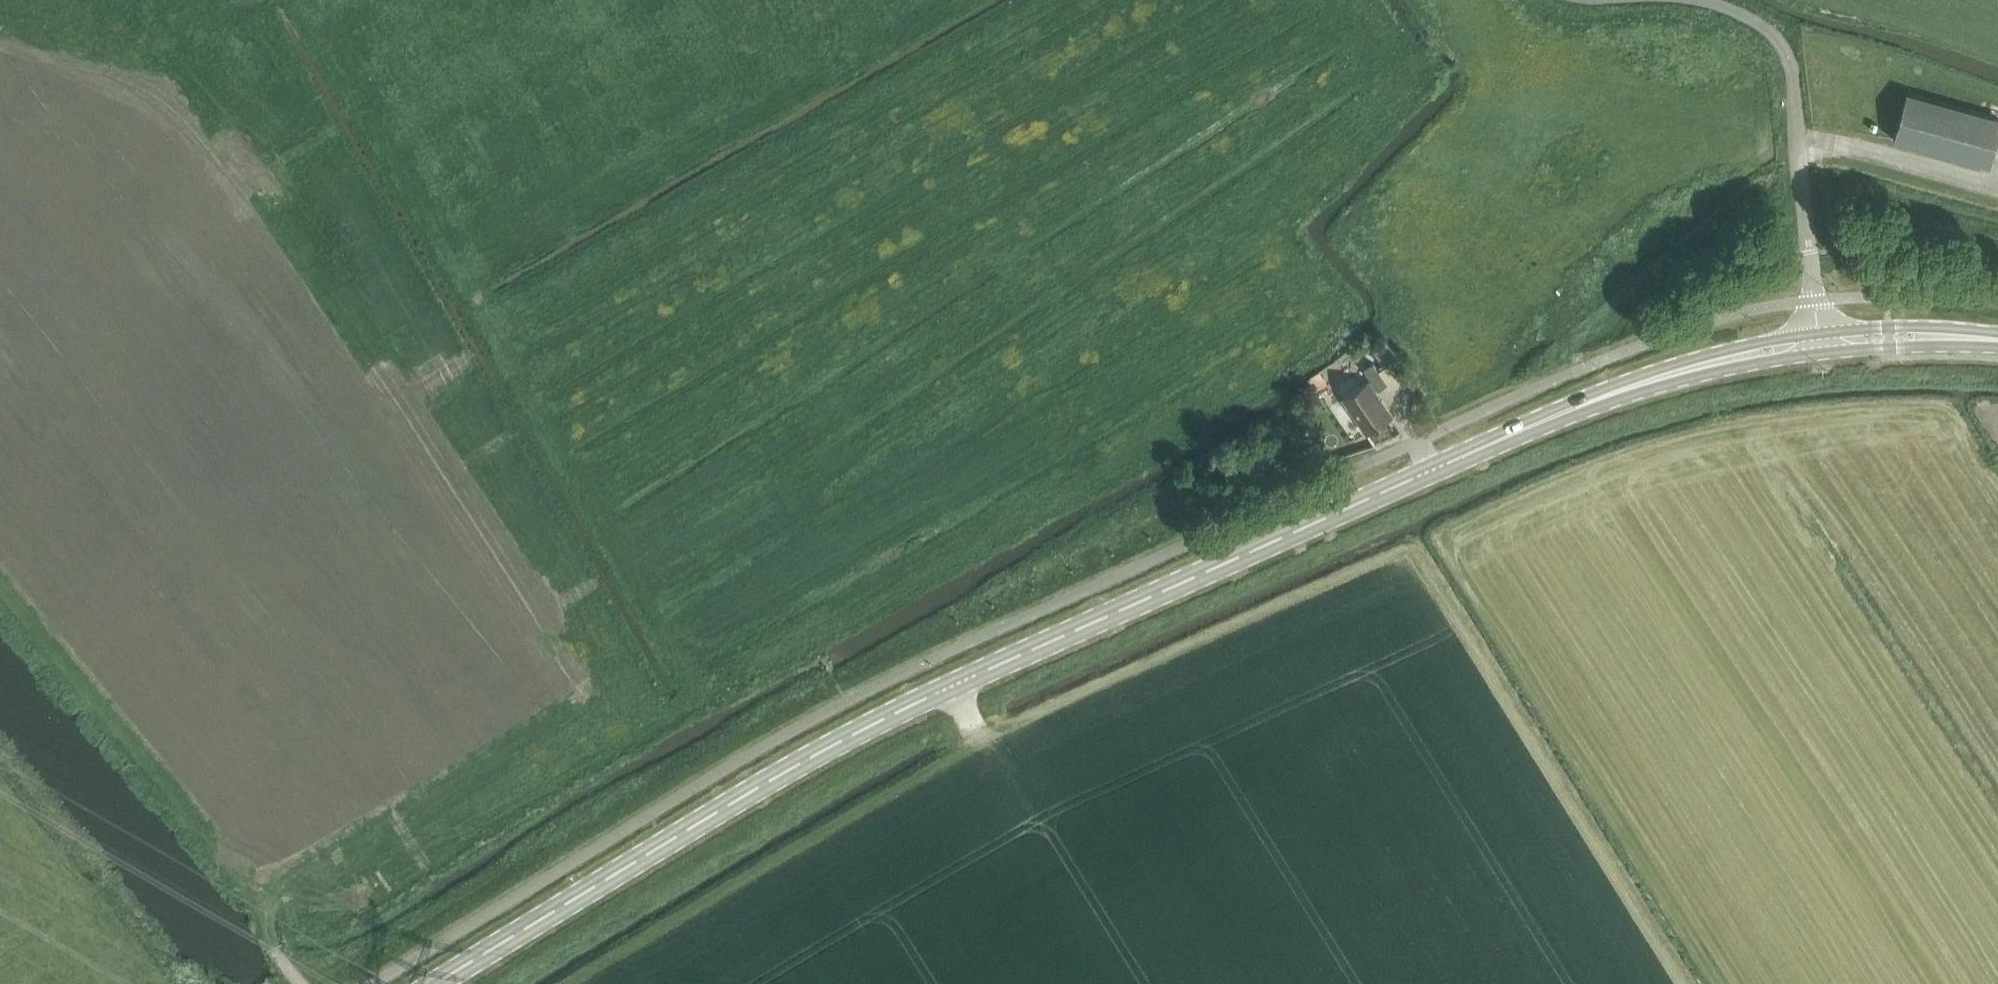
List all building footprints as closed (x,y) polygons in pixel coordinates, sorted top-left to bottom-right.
[(1991,162),(1997,138),(1997,118),(1907,92),(1894,139),(1990,166),(1991,162)] [(1369,380),(1343,398),(1367,433),(1393,415),(1376,390),(1378,389),(1379,390),(1388,383),(1374,362),(1364,369),(1372,380),(1370,381),(1369,380)]
